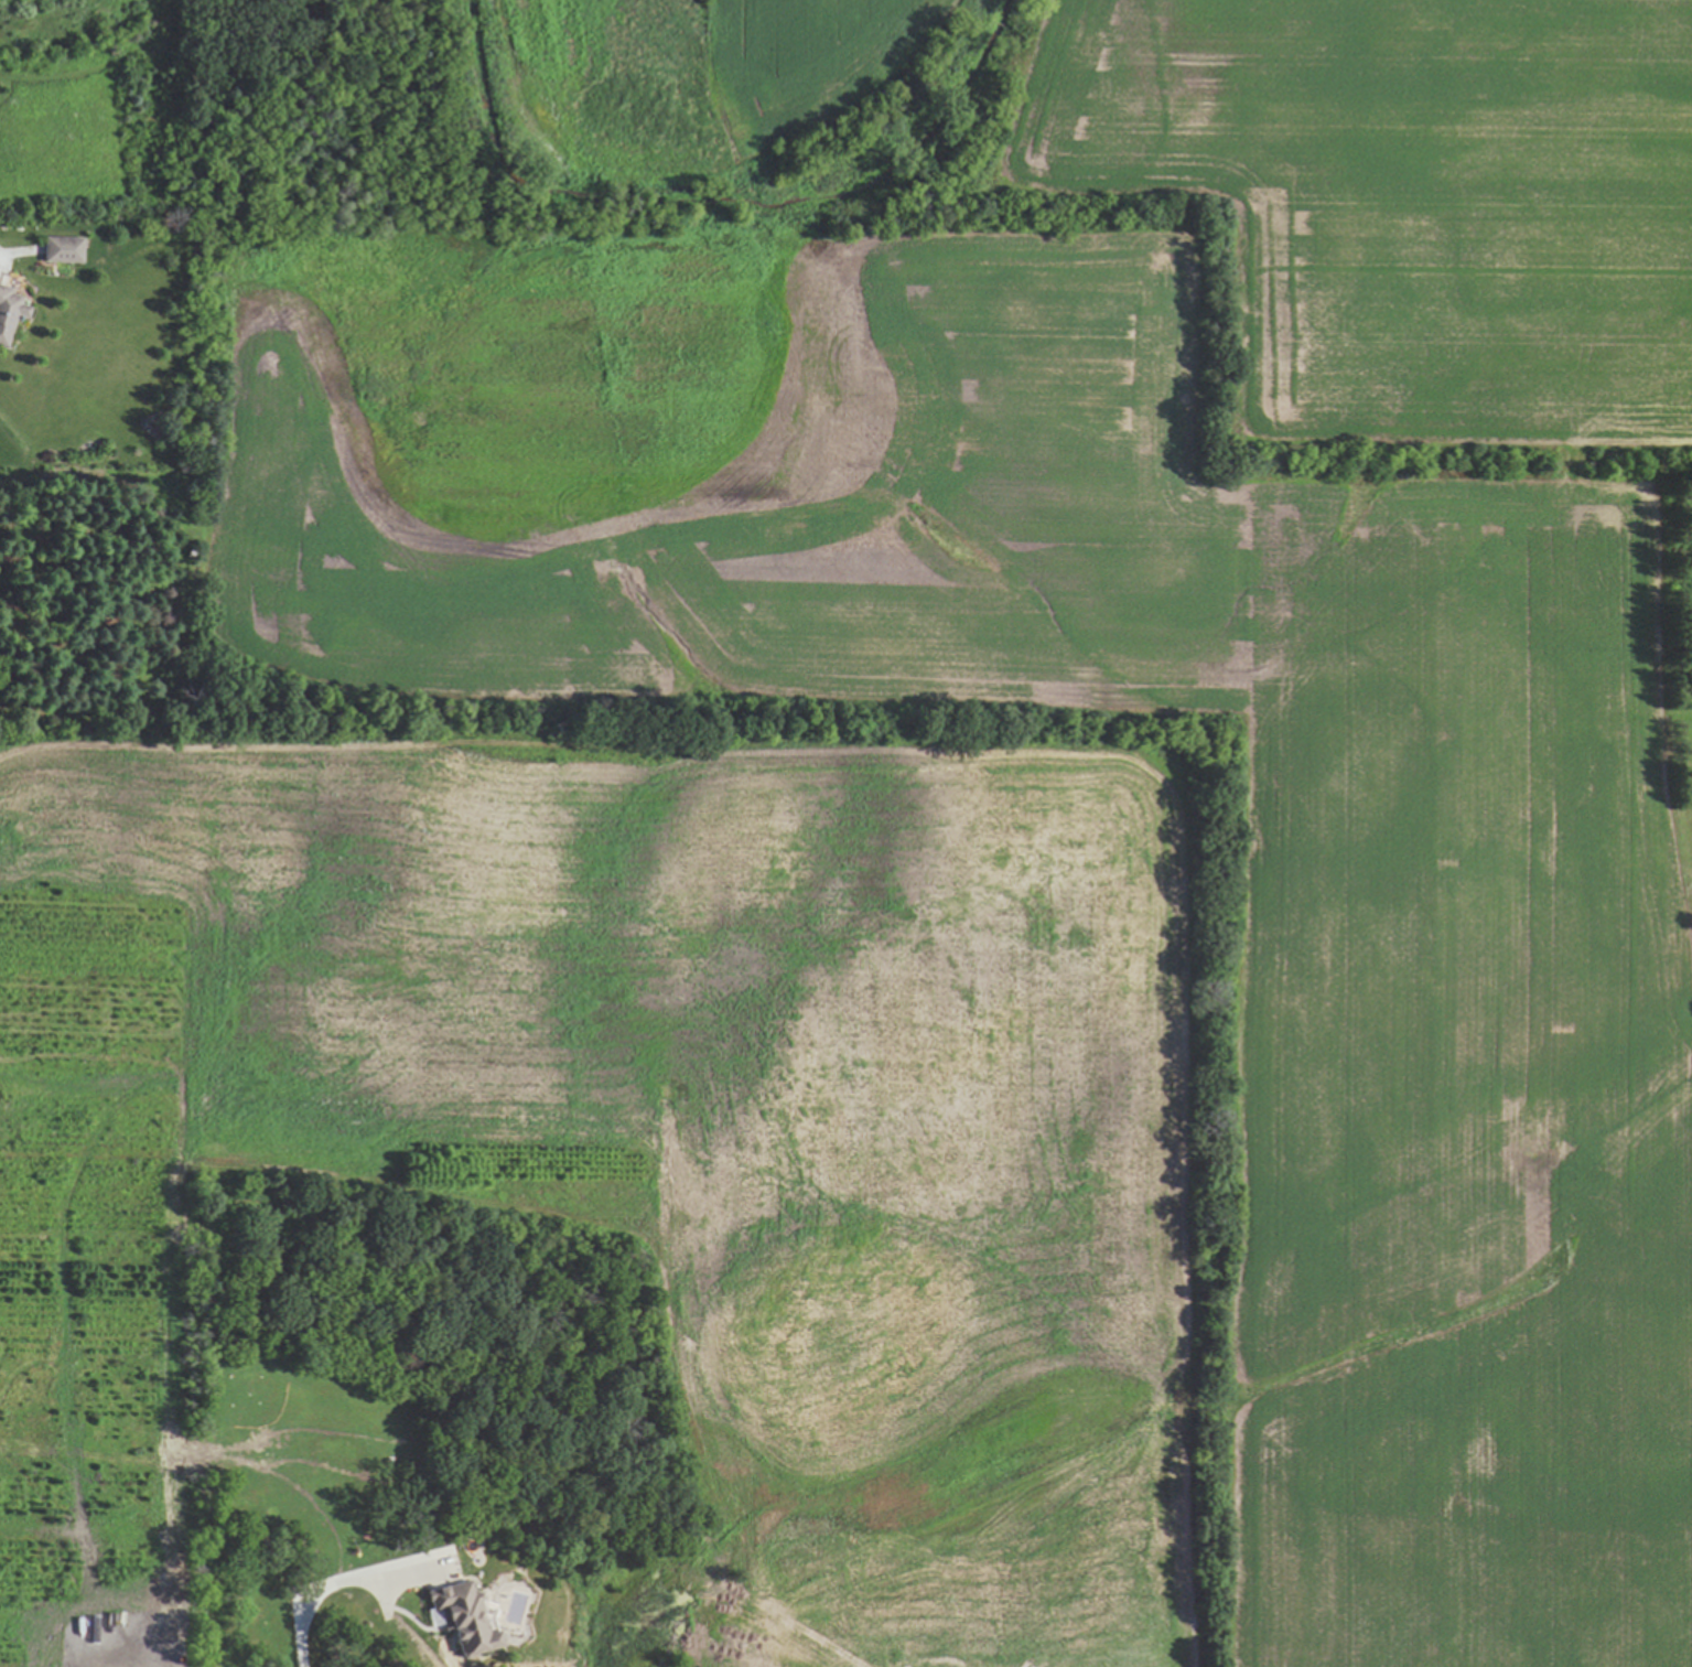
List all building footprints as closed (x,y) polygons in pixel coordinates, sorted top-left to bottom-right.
[(78,264),(79,238),(40,237),(39,262),(78,264)] [(3,350),(13,316),(24,319),(28,307),(17,304),(20,293),(0,287),(0,349),(3,350)] [(456,1660),(499,1647),(494,1631),(485,1634),(472,1594),(470,1595),(465,1579),(423,1593),(433,1624),(444,1620),(456,1660)]
